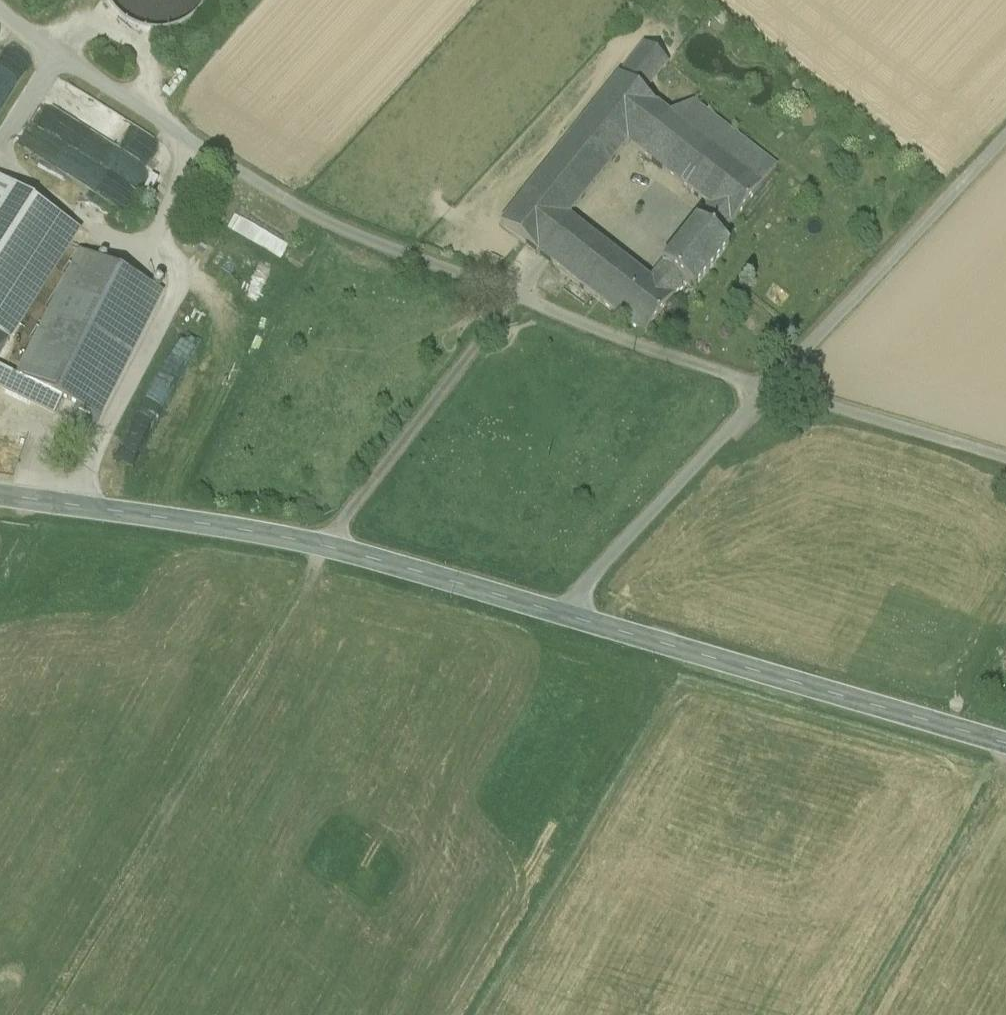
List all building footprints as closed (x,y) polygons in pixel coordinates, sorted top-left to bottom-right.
[(147,35),(170,34),(190,24),(205,6),(206,0),(105,0),(105,1),(114,17),(129,29),(147,35)] [(643,43),(617,77),(642,96),(668,63),(643,43)] [(31,58),(8,47),(0,63),(0,100),(9,104),(31,58)] [(617,77),(499,226),(538,258),(568,220),(567,219),(626,144),(637,152),(666,115),(642,96),(617,77)] [(59,83),(20,147),(124,210),(163,146),(59,83)] [(775,169),(691,104),(676,123),(759,188),(775,169)] [(676,123),(666,115),(637,152),(694,197),(707,208),(699,218),(695,223),(718,241),(759,188),(676,123)] [(23,202),(0,188),(0,239),(23,202)] [(694,197),(686,208),(699,218),(707,208),(694,197)] [(568,220),(538,258),(550,267),(579,229),(568,220)] [(718,241),(695,223),(659,268),(682,286),(692,294),(728,249),(718,241)] [(648,283),(579,229),(550,267),(640,339),(682,286),(659,268),(648,283)] [(251,240),(276,258),(283,248),(258,230),(251,240)] [(162,294),(79,252),(78,254),(79,254),(17,376),(16,378),(99,420),(100,418),(161,296),(162,294)] [(0,299),(0,340),(7,345),(26,316),(0,299)]
